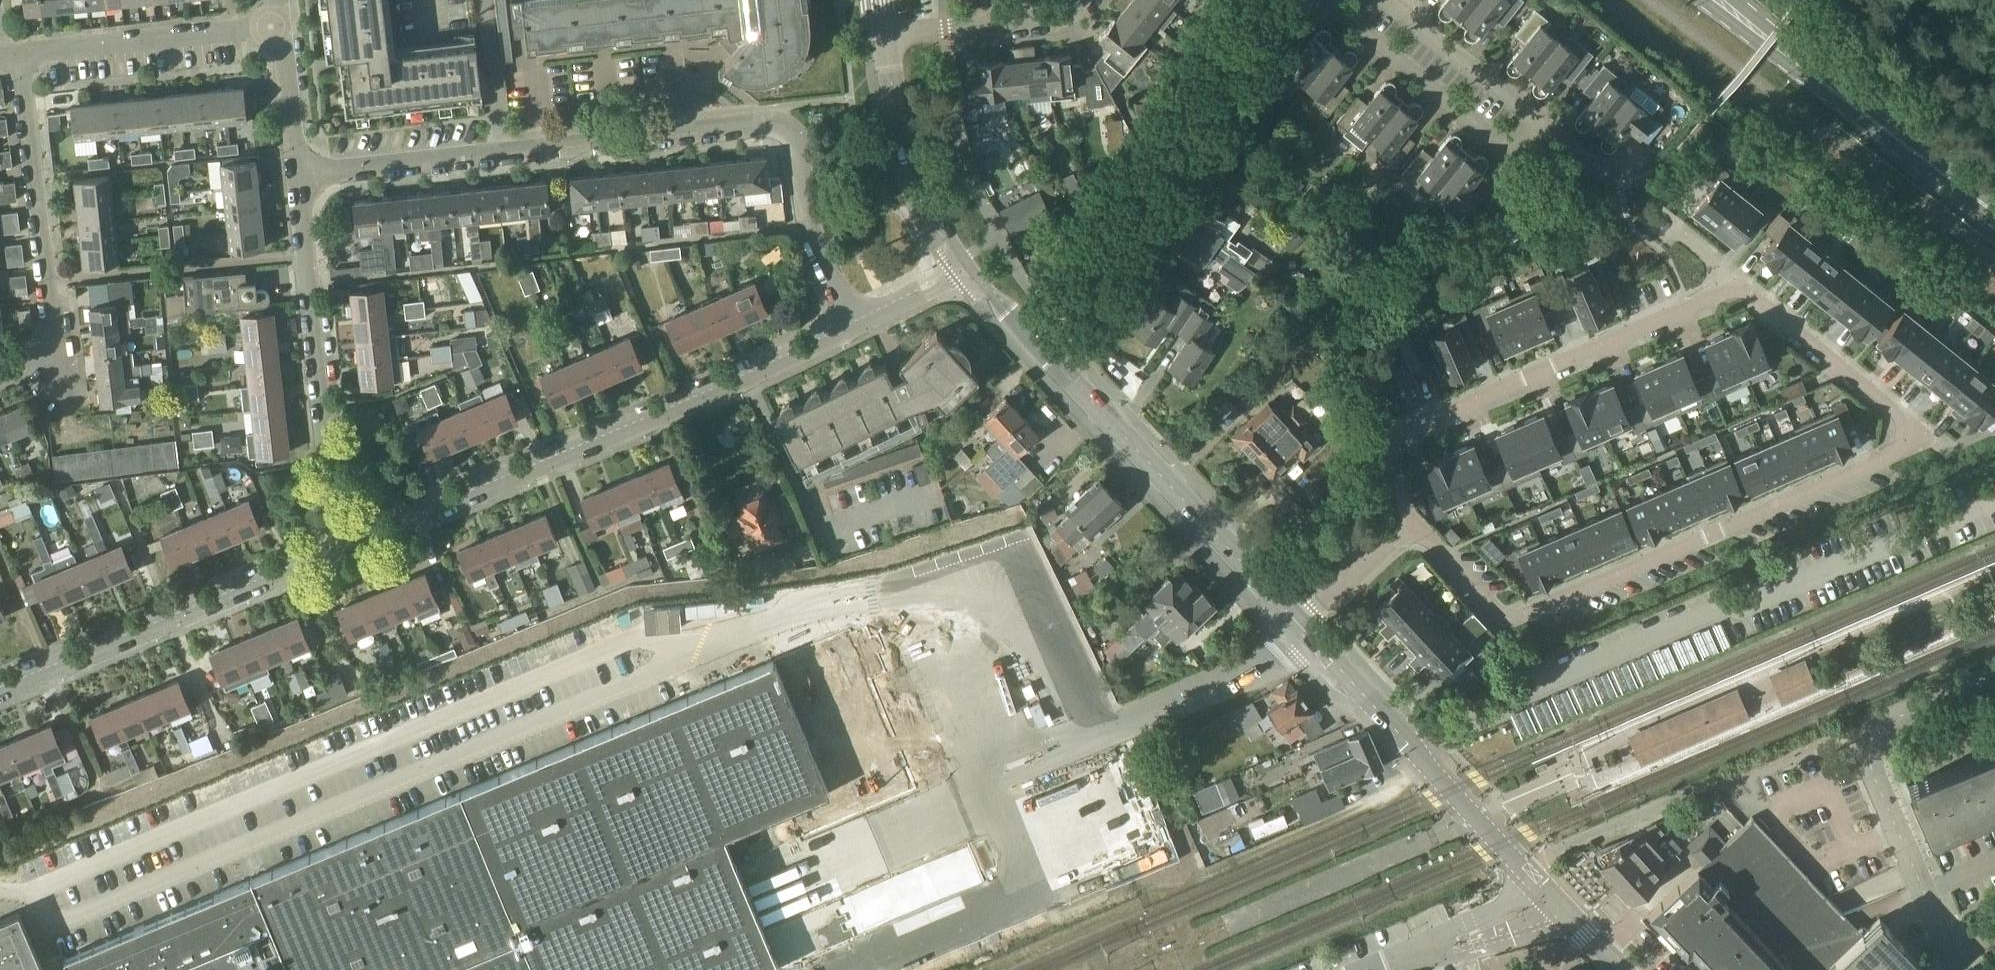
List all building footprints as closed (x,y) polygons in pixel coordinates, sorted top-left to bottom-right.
[(43,12),(41,0),(24,0),(26,14),(43,12)] [(43,12),(59,11),(58,0),(41,0),(43,12)] [(74,9),(73,0),(58,0),(59,11),(74,9)] [(90,7),(89,0),(73,0),(74,9),(90,7)] [(325,38),(327,56),(339,55),(345,114),(482,99),(475,43),(389,54),(384,0),(334,0),(334,8),(322,10),(324,27),(336,26),(338,37),(325,38)] [(512,60),(505,0),(495,0),(502,62),(512,60)] [(522,1),(522,0),(510,0),(515,36),(527,49),(719,27),(719,33),(720,35),(720,37),(722,40),(723,39),(733,52),(723,65),(732,71),(731,74),(734,75),(743,78),(752,79),(763,79),(773,77),(782,73),(791,67),(789,65),(796,58),(801,49),(804,50),(808,41),(810,30),(810,20),(808,3),(802,4),(802,0),(529,0),(522,1)] [(1155,23),(1126,0),(1114,0),(1112,3),(1123,11),(1116,19),(1115,18),(1114,20),(1141,40),(1155,23)] [(1155,23),(1156,23),(1163,28),(1177,11),(1169,6),(1162,0),(1126,0),(1155,23)] [(1221,9),(1228,0),(1217,0),(1214,4),(1221,9)] [(1441,7),(1440,9),(1439,12),(1440,15),(1442,17),(1445,18),(1447,19),(1450,18),(1452,16),(1461,22),(1478,0),(1447,0),(1441,7)] [(1461,22),(1467,28),(1466,30),(1465,33),(1466,36),(1468,38),(1471,39),(1473,40),(1476,39),(1478,37),(1497,14),(1506,21),(1503,25),(1504,26),(1525,0),(1478,0),(1461,22)] [(1215,18),(1221,9),(1214,4),(1208,13),(1215,18)] [(1531,79),(1561,41),(1546,28),(1552,21),(1536,9),(1516,35),(1516,36),(1520,32),(1529,39),(1510,62),(1508,65),(1508,68),(1509,70),(1511,72),(1513,74),(1516,74),(1519,73),(1521,71),(1531,79)] [(1114,20),(1100,38),(1109,46),(1094,64),(1096,66),(1110,91),(1147,45),(1141,40),(1114,20)] [(1309,87),(1339,48),(1330,40),(1331,38),(1332,35),(1331,32),(1329,30),(1327,29),(1324,29),(1321,29),(1319,31),(1300,55),(1291,47),(1294,44),(1293,43),(1272,69),(1288,81),(1293,74),(1309,87)] [(1561,41),(1531,79),(1536,83),(1534,86),(1534,89),(1535,91),(1537,93),(1539,95),(1542,95),(1545,94),(1547,92),(1566,69),(1575,76),(1571,80),(1572,81),(1593,55),(1578,42),(1572,49),(1561,41)] [(1036,59),(1034,45),(1023,46),(1029,92),(1029,100),(1052,98),(1051,90),(1047,56),(1046,56),(1046,58),(1036,59)] [(1006,95),(1029,92),(1023,46),(1012,48),(1014,61),(1004,62),(1006,95)] [(1339,48),(1309,87),(1319,95),(1314,102),(1329,115),(1350,89),(1349,88),(1346,92),(1337,85),(1356,61),(1357,59),(1358,56),(1357,53),(1355,51),(1353,50),(1350,50),(1347,50),(1345,52),(1339,48)] [(1072,65),(1071,53),(1047,56),(1051,90),(1052,98),(1087,94),(1089,107),(1104,105),(1115,99),(1110,91),(1096,66),(1086,71),(1082,64),(1072,65)] [(979,75),(967,77),(970,107),(984,106),(983,98),(1006,95),(1004,62),(1003,61),(978,64),(979,75)] [(1597,133),(1628,95),(1615,84),(1620,77),(1605,64),(1584,90),(1585,91),(1588,87),(1597,94),(1578,118),(1577,120),(1576,123),(1577,126),(1579,128),(1582,129),(1584,129),(1587,128),(1589,127),(1597,133)] [(1375,140),(1405,101),(1395,93),(1397,90),(1397,88),(1396,85),(1394,83),(1392,81),(1389,81),(1386,82),(1384,84),(1365,107),(1356,100),(1360,96),(1359,95),(1338,122),(1347,129),(1343,134),(1362,148),(1371,137),(1375,140)] [(1643,131),(1640,135),(1641,136),(1664,107),(1636,85),(1628,95),(1607,121),(1597,133),(1604,138),(1603,141),(1602,144),(1603,147),(1605,149),(1607,150),(1610,150),(1613,149),(1615,148),(1634,124),(1643,131)] [(222,89),(226,124),(248,122),(244,87),(222,89)] [(200,91),(204,126),(226,124),(222,89),(200,91)] [(182,129),(204,126),(200,91),(179,94),(182,129)] [(161,131),(182,129),(179,94),(157,96),(161,131)] [(135,98),(139,133),(161,131),(157,96),(135,98)] [(114,101),(118,136),(139,133),(135,98),(114,101)] [(97,138),(118,136),(114,101),(93,103),(97,138)] [(1405,101),(1375,140),(1385,148),(1379,155),(1395,167),(1416,141),(1415,141),(1412,144),(1403,137),(1422,114),(1423,111),(1423,108),(1422,106),(1420,104),(1418,102),(1415,102),(1412,103),(1410,105),(1405,101)] [(75,140),(97,138),(93,103),(71,105),(75,140)] [(0,127),(0,135),(8,134),(8,136),(10,136),(9,133),(8,133),(8,126),(0,127)] [(1439,192),(1470,153),(1461,146),(1462,143),(1462,140),(1462,138),(1460,135),(1457,134),(1454,134),(1452,135),(1450,137),(1431,160),(1422,153),(1425,149),(1424,148),(1403,174),(1418,187),(1424,180),(1439,192)] [(238,142),(228,143),(228,144),(229,153),(239,152),(238,142)] [(228,143),(217,145),(219,155),(229,153),(228,144),(228,143)] [(11,157),(11,152),(12,152),(11,147),(9,147),(10,150),(0,151),(0,149),(0,154),(1,159),(11,157)] [(185,148),(186,158),(197,157),(196,147),(185,148)] [(176,159),(186,158),(185,148),(175,149),(176,159)] [(141,153),(143,163),(153,162),(152,152),(141,153)] [(133,163),(143,163),(141,153),(132,154),(133,163)] [(1475,158),(1470,153),(1439,192),(1447,198),(1444,207),(1448,210),(1447,213),(1446,216),(1447,218),(1449,221),(1452,222),(1454,222),(1457,221),(1459,219),(1460,220),(1480,195),(1482,196),(1485,192),(1474,183),(1487,166),(1488,164),(1488,161),(1487,158),(1486,156),(1483,155),(1480,155),(1478,156),(1475,158)] [(11,157),(1,159),(1,166),(0,166),(1,169),(2,169),(2,167),(11,165),(12,168),(13,167),(13,164),(12,164),(11,157)] [(99,158),(100,168),(110,167),(109,157),(99,158)] [(766,157),(741,160),(744,190),(770,187),(771,202),(783,201),(781,177),(769,178),(767,160),(766,157)] [(90,168),(100,168),(99,158),(89,159),(90,168)] [(223,186),(258,182),(256,160),(221,164),(223,186)] [(720,193),(744,190),(741,160),(717,162),(720,193)] [(1746,187),(1747,187),(1748,186),(1717,161),(1702,180),(1712,188),(1694,211),(1714,227),(1746,187)] [(168,170),(170,191),(180,190),(179,181),(181,177),(187,176),(191,171),(190,162),(172,164),(168,170)] [(696,195),(720,193),(717,162),(693,165),(696,195)] [(671,198),(696,195),(693,165),(668,167),(671,198)] [(647,200),(671,198),(668,167),(644,170),(647,200)] [(623,203),(647,200),(644,170),(619,173),(623,203)] [(1294,192),(1303,178),(1291,170),(1282,184),(1294,192)] [(599,205),(623,203),(619,173),(595,175),(599,205)] [(574,208),(599,205),(595,175),(571,178),(574,208)] [(77,201),(112,198),(110,176),(75,180),(77,201)] [(15,179),(13,179),(14,182),(4,183),(4,181),(3,181),(3,183),(0,183),(0,191),(15,189),(14,184),(15,184),(15,179)] [(548,192),(547,180),(522,183),(525,214),(526,214),(528,236),(530,252),(540,251),(538,235),(542,234),(539,213),(564,210),(561,191),(548,192)] [(156,193),(165,192),(164,182),(155,183),(156,193)] [(258,182),(223,186),(225,207),(261,204),(258,182)] [(501,217),(525,214),(522,183),(498,186),(501,217)] [(477,219),(478,219),(501,217),(498,186),(474,188),(477,219)] [(1746,187),(1714,227),(1733,242),(1751,219),(1762,228),(1777,209),(1779,207),(1768,198),(1765,202),(1747,187),(1746,187)] [(480,241),(478,219),(477,219),(474,188),(450,191),(454,222),(467,220),(468,235),(470,234),(471,242),(472,258),(482,257),(481,241),(480,241)] [(0,191),(0,203),(17,201),(17,196),(16,196),(15,189),(4,190),(0,191)] [(180,190),(170,191),(171,202),(181,201),(180,190)] [(430,224),(431,238),(432,245),(442,244),(441,237),(443,237),(441,223),(454,222),(450,191),(426,193),(430,224)] [(165,192),(156,193),(157,204),(167,203),(165,192)] [(431,238),(430,224),(426,193),(403,196),(406,227),(419,226),(421,239),(431,238)] [(1041,194),(1002,213),(1011,231),(1050,212),(1041,194)] [(381,198),(385,251),(387,269),(396,268),(392,229),(406,227),(403,196),(381,198)] [(112,198),(77,201),(79,223),(115,219),(112,198)] [(362,271),(387,269),(385,251),(381,198),(354,201),(358,238),(372,237),(374,250),(359,251),(362,271)] [(228,229),(263,225),(261,204),(225,207),(228,229)] [(1219,246),(1219,245),(1226,236),(1226,235),(1232,226),(1224,220),(1204,205),(1198,214),(1189,208),(1181,219),(1219,246)] [(1499,247),(1517,236),(1522,245),(1538,235),(1520,206),(1486,226),(1499,247)] [(1833,207),(1826,217),(1832,221),(1839,211),(1833,207)] [(1,214),(3,223),(8,223),(19,221),(18,216),(19,216),(19,211),(17,212),(8,213),(6,213),(1,214)] [(1781,268),(1813,229),(1795,215),(1790,220),(1780,212),(1765,230),(1775,239),(1763,254),(1764,255),(1764,254),(1781,268)] [(747,216),(748,229),(758,228),(756,215),(747,216)] [(740,229),(748,229),(747,216),(739,217),(740,229)] [(82,245),(117,241),(115,219),(79,223),(82,245)] [(1230,254),(1219,245),(1219,246),(1181,219),(1173,230),(1182,237),(1176,245),(1197,259),(1208,268),(1215,257),(1224,263),(1222,267),(1226,270),(1224,272),(1244,286),(1255,271),(1230,254)] [(698,221),(700,233),(707,232),(706,220),(698,221)] [(8,223),(3,223),(4,234),(9,233),(10,233),(19,232),(21,232),(21,228),(20,228),(19,221),(8,223)] [(692,234),(700,233),(698,221),(690,221),(692,234)] [(174,235),(184,234),(183,224),(173,225),(174,235)] [(160,236),(170,235),(169,225),(159,226),(160,236)] [(263,225),(228,229),(230,251),(265,247),(263,225)] [(650,226),(651,239),(660,237),(659,225),(650,226)] [(643,239),(651,239),(650,226),(642,227),(643,239)] [(1813,229),(1781,268),(1798,281),(1829,242),(1813,229)] [(601,231),(603,244),(612,243),(610,230),(601,231)] [(594,245),(603,244),(601,231),(593,232),(594,245)] [(1849,240),(1855,245),(1863,236),(1856,231),(1849,240)] [(1035,244),(1029,232),(1021,236),(1027,248),(1035,244)] [(184,234),(174,235),(176,245),(185,244),(184,234)] [(170,235),(160,236),(161,247),(171,246),(170,235)] [(520,253),(530,252),(528,236),(519,237),(520,253)] [(757,236),(739,239),(741,250),(759,248),(757,236)] [(1863,236),(1855,245),(1861,250),(1869,241),(1863,236)] [(739,239),(723,240),(723,242),(724,252),(741,250),(739,239)] [(481,241),(482,257),(492,256),(491,240),(481,241)] [(723,242),(723,240),(706,242),(707,253),(724,252),(723,242)] [(117,241),(82,245),(84,267),(119,263),(117,241)] [(1230,254),(1255,271),(1255,270),(1267,278),(1278,263),(1253,246),(1251,250),(1239,241),(1230,254)] [(1829,242),(1798,281),(1815,295),(1840,263),(1837,261),(1843,253),(1829,242)] [(6,245),(7,255),(12,254),(23,253),(22,247),(23,247),(22,243),(21,243),(12,245),(10,245),(6,245)] [(185,244),(176,245),(177,262),(187,261),(185,244)] [(442,244),(432,245),(432,246),(434,262),(444,261),(442,245),(442,244)] [(680,246),(665,248),(665,249),(666,259),(682,257),(680,246)] [(665,249),(665,248),(651,249),(652,260),(666,259),(665,249)] [(12,254),(7,255),(8,265),(13,265),(14,265),(23,264),(25,263),(25,259),(24,259),(24,260),(23,253),(12,254)] [(1890,271),(1897,261),(1891,256),(1884,266),(1890,271)] [(632,261),(634,269),(642,266),(640,259),(632,261)] [(1904,266),(1897,261),(1890,271),(1896,276),(1904,266)] [(1840,263),(1815,295),(1831,309),(1860,273),(1855,269),(1852,273),(1840,263)] [(1563,272),(1550,278),(1560,300),(1572,294),(1583,321),(1592,317),(1593,320),(1594,320),(1594,319),(1614,310),(1615,311),(1616,310),(1608,292),(1607,292),(1607,293),(1602,295),(1589,266),(1565,277),(1563,272)] [(342,267),(331,268),(332,277),(343,276),(342,267)] [(518,276),(526,294),(541,288),(533,270),(518,276)] [(185,293),(166,295),(167,314),(181,313),(263,306),(266,305),(267,304),(268,303),(269,301),(270,300),(270,298),(270,295),(269,293),(267,291),(266,290),(264,290),(262,289),(257,290),(256,285),(247,286),(246,271),(183,277),(185,293)] [(457,273),(470,300),(483,298),(470,271),(457,273)] [(1299,271),(1287,291),(1297,297),(1309,277),(1299,271)] [(1860,273),(1831,309),(1848,322),(1877,287),(1860,273)] [(10,287),(16,286),(27,285),(26,274),(9,276),(10,287)] [(1529,283),(1531,288),(1510,297),(1509,297),(1528,342),(1551,331),(1541,308),(1553,303),(1542,277),(1529,283)] [(110,304),(90,306),(93,330),(118,327),(131,325),(145,324),(146,324),(145,317),(144,315),(130,316),(128,303),(134,302),(131,279),(107,281),(110,304)] [(756,283),(733,293),(746,320),(768,310),(756,283)] [(27,285),(16,286),(17,293),(16,293),(16,297),(18,297),(18,295),(27,294),(27,295),(29,295),(29,292),(27,292),(27,285)] [(1877,287),(1848,322),(1865,336),(1864,336),(1865,337),(1894,301),(1877,287)] [(356,315),(384,312),(381,289),(353,292),(356,315)] [(1937,305),(1945,295),(1939,290),(1931,300),(1937,305)] [(724,330),(746,320),(733,293),(711,302),(724,330)] [(1181,327),(1196,305),(1177,293),(1169,306),(1153,296),(1133,328),(1156,343),(1171,321),(1181,327)] [(1508,293),(1472,308),(1482,330),(1494,325),(1505,351),(1528,342),(1509,297),(1510,297),(1508,293)] [(1951,300),(1945,295),(1937,305),(1944,310),(1951,300)] [(589,304),(594,315),(609,308),(604,298),(589,304)] [(405,302),(406,310),(421,308),(425,307),(424,300),(405,302)] [(689,312),(701,340),(724,330),(711,302),(689,312)] [(578,321),(594,315),(589,304),(573,311),(578,321)] [(1196,305),(1181,327),(1191,334),(1169,366),(1193,382),(1214,351),(1199,341),(1212,321),(1194,309),(1196,305)] [(1922,324),(1923,325),(1926,321),(1907,306),(1878,342),(1879,343),(1880,342),(1896,356),(1922,324)] [(20,318),(30,316),(30,311),(31,311),(30,307),(29,307),(29,310),(20,310),(20,308),(18,308),(18,312),(19,312),(20,318)] [(421,308),(406,310),(407,318),(426,316),(425,307),(421,308)] [(466,326),(477,325),(474,309),(464,311),(466,326)] [(1446,330),(1432,336),(1442,361),(1437,363),(1437,362),(1436,362),(1444,381),(1445,381),(1445,380),(1466,371),(1466,372),(1467,371),(1466,368),(1474,365),(1462,338),(1474,333),(1465,311),(1442,321),(1446,330)] [(247,339),(275,336),(272,312),(244,315),(247,339)] [(387,336),(387,335),(384,312),(356,315),(359,339),(387,336)] [(679,349),(701,340),(689,312),(667,322),(679,349)] [(145,317),(146,324),(158,323),(157,315),(145,317)] [(30,316),(20,318),(21,324),(20,324),(20,328),(22,328),(22,326),(30,325),(31,327),(33,327),(32,323),(31,323),(30,316)] [(1966,325),(1972,330),(1980,321),(1973,316),(1966,325)] [(1980,321),(1972,330),(1978,335),(1986,326),(1980,321)] [(146,332),(159,331),(158,323),(146,324),(145,324),(146,332)] [(1771,367),(1752,323),(1729,333),(1748,377),(1749,377),(1771,367)] [(1922,324),(1896,356),(1913,369),(1939,338),(1938,337),(1923,325),(1922,324)] [(96,353),(121,350),(120,339),(132,338),(131,325),(118,327),(93,330),(96,353)] [(209,343),(227,341),(226,332),(208,334),(209,343)] [(946,408),(979,378),(968,365),(968,360),(967,355),(965,351),(962,349),(956,345),(948,344),(937,332),(899,366),(905,373),(893,379),(885,363),(875,368),(872,362),(871,363),(866,365),(863,370),(861,375),(848,382),(845,375),(844,376),(839,379),(836,383),(834,388),(821,395),(818,388),(817,389),(812,392),(809,396),(807,402),(794,408),(791,401),(790,402),(785,405),(782,409),(780,415),(775,417),(797,463),(914,406),(919,417),(927,413),(927,414),(928,413),(923,402),(930,399),(931,400),(935,396),(946,408)] [(504,346),(498,333),(488,337),(489,348),(504,346)] [(1706,343),(1717,370),(1706,375),(1715,396),(1751,381),(1749,377),(1748,377),(1729,333),(1706,343)] [(1939,338),(1913,369),(1930,383),(1959,347),(1941,333),(1938,337),(1939,338)] [(361,362),(389,359),(400,357),(397,334),(387,335),(387,336),(359,339),(361,362)] [(1376,359),(1389,388),(1384,390),(1383,389),(1383,390),(1391,408),(1392,408),(1391,407),(1412,398),(1412,399),(1413,398),(1412,396),(1421,392),(1409,366),(1421,360),(1409,334),(1396,340),(1400,349),(1376,359)] [(249,362),(278,359),(275,336),(247,339),(249,362)] [(452,344),(451,344),(452,352),(464,350),(463,349),(477,348),(476,337),(451,340),(452,344)] [(608,348),(621,375),(643,365),(631,338),(608,348)] [(227,341),(209,343),(210,351),(228,349),(227,341)] [(432,354),(452,352),(451,344),(431,346),(432,354)] [(1959,347),(1930,383),(1947,396),(1976,361),(1959,347)] [(471,368),(479,365),(483,363),(477,348),(463,349),(464,350),(469,362),(471,368)] [(599,385),(621,375),(608,348),(586,357),(599,385)] [(133,349),(121,350),(96,353),(99,379),(139,374),(142,374),(141,364),(135,364),(133,349)] [(452,352),(453,360),(454,369),(469,362),(464,350),(452,352)] [(452,352),(432,354),(433,362),(453,360),(452,352)] [(1682,353),(1659,363),(1680,412),(1715,396),(1706,375),(1694,380),(1682,353)] [(364,386),(392,383),(392,382),(402,381),(400,357),(389,359),(361,362),(364,386)] [(564,367),(577,395),(599,385),(586,357),(564,367)] [(278,359),(249,362),(252,385),(280,382),(278,359)] [(1976,361),(1947,396),(1964,410),(1992,374),(1991,374),(1976,361)] [(1659,363),(1636,373),(1648,400),(1636,405),(1645,427),(1680,412),(1659,363)] [(162,364),(149,365),(150,374),(152,374),(163,373),(162,364)] [(471,369),(477,385),(485,381),(479,365),(471,368),(471,369)] [(554,405),(577,395),(564,367),(542,377),(554,405)] [(469,388),(477,385),(471,369),(463,372),(469,388)] [(1964,410),(1980,423),(1980,424),(1981,425),(1994,407),(1994,370),(1991,374),(1992,374),(1964,410)] [(133,409),(132,402),(135,404),(141,398),(142,398),(139,374),(99,379),(101,404),(116,403),(117,413),(134,411),(133,409)] [(1792,397),(1803,392),(1807,390),(1802,378),(1780,388),(1785,400),(1792,397)] [(255,408),(283,405),(280,382),(252,385),(242,386),(245,410),(255,409),(255,408)] [(1334,382),(1319,395),(1333,411),(1348,398),(1334,382)] [(179,393),(199,391),(198,383),(178,385),(179,393)] [(436,383),(427,387),(434,402),(435,405),(443,401),(436,383)] [(1624,410),(1612,383),(1589,393),(1609,438),(1631,428),(1633,432),(1645,427),(1636,405),(1624,410)] [(427,387),(421,389),(428,407),(435,405),(434,402),(427,387)] [(199,391),(179,393),(180,401),(200,399),(199,391)] [(485,403),(486,403),(481,392),(459,401),(463,412),(475,438),(496,429),(485,403)] [(1792,397),(1795,405),(1806,400),(1803,392),(1792,397)] [(1576,457),(1589,452),(1587,447),(1609,438),(1589,393),(1566,404),(1578,430),(1566,435),(1576,457)] [(485,403),(496,429),(518,420),(507,394),(486,403),(485,403)] [(1217,420),(1232,406),(1224,397),(1209,411),(1217,420)] [(987,450),(1023,416),(1007,398),(984,419),(1001,437),(986,450),(987,450)] [(1814,418),(1830,456),(1850,447),(1851,448),(1852,448),(1842,427),(1854,422),(1845,400),(1833,405),(1835,409),(1814,418)] [(0,412),(10,436),(33,426),(24,403),(0,412)] [(1294,421),(1287,413),(1283,417),(1270,403),(1234,437),(1254,459),(1294,421)] [(257,432),(286,428),(283,405),(255,408),(255,409),(257,432)] [(1287,413),(1294,421),(1302,414),(1294,406),(1287,413)] [(1789,414),(1786,407),(1775,412),(1778,419),(1789,414)] [(431,456),(453,447),(442,421),(438,410),(415,419),(431,456)] [(10,436),(0,412),(0,440),(10,436)] [(453,447),(475,438),(463,412),(442,421),(453,447)] [(1300,428),(1308,421),(1302,414),(1294,421),(1300,428)] [(1562,458),(1563,463),(1576,457),(1566,435),(1554,441),(1543,414),(1520,424),(1539,468),(1540,468),(1562,458)] [(994,497),(1004,488),(1028,466),(1017,454),(1039,434),(1023,416),(987,450),(993,457),(988,461),(990,463),(976,477),(994,497)] [(1796,430),(1810,464),(1830,456),(1814,418),(1793,426),(1795,431),(1796,430)] [(1757,419),(1746,424),(1749,432),(1760,427),(1757,419)] [(1295,433),(1300,428),(1294,421),(1254,459),(1272,479),(1295,458),(1294,458),(1299,454),(1302,458),(1317,444),(1303,430),(1297,436),(1295,433)] [(1497,466),(1506,487),(1541,472),(1540,468),(1539,468),(1520,424),(1497,434),(1508,460),(1497,466)] [(1738,436),(1749,432),(1746,424),(1735,429),(1738,436)] [(250,456),(260,455),(288,452),(286,428),(257,432),(247,433),(250,456)] [(193,431),(194,439),(196,439),(214,437),(213,429),(193,431)] [(1776,439),(1791,473),(1810,464),(1796,430),(1795,431),(1776,439)] [(1706,435),(1695,440),(1698,447),(1709,442),(1706,435)] [(196,439),(194,439),(195,447),(215,445),(214,437),(196,439)] [(1664,447),(1659,437),(1652,440),(1657,450),(1664,447)] [(164,441),(167,467),(180,466),(177,439),(164,441)] [(1756,447),(1771,481),(1791,473),(1776,439),(1756,447)] [(1687,452),(1698,447),(1695,440),(1684,444),(1687,452)] [(155,469),(167,467),(164,441),(152,442),(155,469)] [(139,444),(143,470),(155,469),(152,442),(139,444)] [(919,442),(822,475),(826,487),(923,454),(919,442)] [(130,472),(143,470),(139,444),(127,445),(130,472)] [(1445,456),(1464,500),(1468,498),(1470,503),(1506,487),(1497,466),(1485,471),(1473,444),(1445,456)] [(118,473),(130,472),(127,445),(115,447),(118,473)] [(103,449),(106,475),(118,473),(115,447),(103,449)] [(1771,481),(1756,447),(1736,456),(1750,490),(1771,481)] [(965,469),(974,461),(962,448),(953,456),(965,469)] [(93,476),(106,475),(103,449),(90,450),(93,476)] [(78,452),(81,477),(93,476),(90,450),(78,452)] [(69,479),(81,477),(78,452),(66,453),(69,479)] [(57,480),(69,479),(66,453),(54,455),(57,480)] [(1680,462),(1677,454),(1666,459),(1669,466),(1680,462)] [(1427,496),(1436,518),(1449,512),(1447,508),(1464,500),(1445,456),(1416,469),(1428,495),(1427,496)] [(1705,466),(1721,504),(1742,495),(1726,457),(1705,466)] [(22,464),(26,475),(34,472),(30,461),(22,464)] [(913,466),(920,484),(932,480),(925,461),(913,466)] [(649,472),(659,498),(681,489),(670,463),(649,472)] [(19,478),(26,475),(22,464),(14,467),(19,478)] [(221,491),(213,474),(210,466),(201,467),(205,478),(204,478),(211,495),(221,491)] [(1649,466),(1638,471),(1641,479),(1652,474),(1649,466)] [(1721,504),(1705,466),(1685,475),(1687,479),(1702,512),(1721,504)] [(221,471),(213,474),(221,491),(228,488),(228,486),(227,485),(221,471)] [(1588,485),(1597,481),(1593,471),(1584,475),(1588,485)] [(1630,483),(1641,479),(1638,471),(1627,476),(1630,483)] [(638,507),(659,498),(649,472),(627,481),(638,507)] [(1028,497),(1030,495),(1043,483),(1035,474),(1020,488),(1028,497)] [(1057,542),(1112,492),(1099,478),(1067,508),(1072,514),(1050,534),(1057,542)] [(1687,479),(1668,488),(1682,521),(1702,512),(1687,479)] [(58,501),(76,494),(71,481),(58,486),(59,489),(54,491),(58,501)] [(638,507),(627,481),(605,490),(616,516),(615,516),(619,525),(641,515),(638,507)] [(1597,482),(1586,486),(1590,494),(1601,489),(1597,482)] [(28,501),(48,499),(47,484),(26,486),(28,501)] [(759,492),(756,484),(740,490),(743,498),(739,500),(745,515),(740,517),(740,518),(727,523),(731,535),(745,530),(747,534),(751,532),(758,548),(783,538),(776,523),(781,521),(774,504),(769,506),(763,490),(759,492)] [(176,486),(169,489),(177,508),(184,505),(176,486)] [(1579,499),(1590,494),(1586,486),(1575,491),(1579,499)] [(1682,521),(1668,488),(1648,496),(1663,529),(1682,521)] [(177,508),(169,489),(161,493),(169,511),(177,508)] [(615,516),(616,516),(605,490),(584,499),(594,525),(615,516)] [(1112,492),(1057,542),(1050,548),(1061,563),(1079,550),(1093,536),(1125,507),(1112,492)] [(9,501),(16,521),(32,514),(26,500),(23,501),(21,496),(9,501)] [(1663,529),(1648,496),(1628,505),(1642,539),(1644,538),(1643,537),(1663,529)] [(228,508),(239,536),(261,527),(250,499),(228,508)] [(1561,505),(1549,510),(1553,517),(1564,512),(1561,505)] [(1037,513),(1041,524),(1056,517),(1051,507),(1037,513)] [(217,545),(239,536),(228,508),(206,518),(217,545)] [(1519,517),(1515,509),(1504,514),(1507,521),(1519,517)] [(1542,522),(1553,517),(1549,510),(1538,515),(1542,522)] [(1600,520),(1614,550),(1635,541),(1621,511),(1600,520)] [(100,554),(111,580),(133,571),(123,545),(109,551),(93,514),(85,518),(95,542),(100,554)] [(525,524),(536,550),(558,541),(547,515),(525,524)] [(184,527),(195,554),(217,545),(206,518),(184,527)] [(1581,528),(1594,559),(1614,550),(1600,520),(1581,528)] [(517,567),(539,558),(536,550),(525,524),(503,533),(514,559),(513,559),(517,567)] [(174,563),(195,554),(184,527),(162,536),(174,563)] [(1460,537),(1450,527),(1442,534),(1452,544),(1460,537)] [(1561,537),(1574,567),(1594,559),(1581,528),(1561,537)] [(492,568),(493,567),(513,559),(514,559),(503,533),(482,542),(492,568)] [(31,573),(35,582),(46,608),(68,599),(53,562),(42,535),(34,539),(46,567),(31,573)] [(1496,563),(1506,554),(1490,536),(1480,546),(1496,563)] [(1541,545),(1554,576),(1574,567),(1561,537),(1542,545),(1541,545)] [(678,543),(683,553),(695,548),(690,538),(678,543)] [(1541,545),(1542,545),(1539,538),(1517,548),(1534,586),(1535,585),(1535,584),(1554,576),(1541,545)] [(91,558),(79,563),(90,590),(111,580),(100,554),(95,542),(85,546),(91,558)] [(492,568),(482,542),(460,551),(470,577),(484,571),(490,587),(499,583),(493,567),(492,568)] [(682,553),(683,553),(678,543),(666,548),(670,558),(672,558),(682,553)] [(772,547),(752,555),(758,572),(769,571),(779,567),(780,571),(796,569),(795,563),(792,559),(786,556),(777,559),(772,547)] [(705,573),(697,552),(684,557),(692,578),(705,573)] [(686,564),(682,553),(672,558),(676,568),(686,564)] [(53,562),(68,599),(90,590),(79,563),(77,564),(73,554),(53,562)] [(635,561),(639,571),(651,566),(647,556),(635,561)] [(1095,568),(1103,576),(1114,566),(1106,557),(1095,568)] [(596,589),(585,561),(570,566),(582,595),(596,589)] [(634,573),(639,571),(635,561),(622,566),(626,576),(634,573)] [(639,571),(634,573),(636,579),(660,569),(658,563),(651,566),(639,571)] [(626,576),(622,566),(600,575),(605,585),(626,576)] [(1079,597),(1096,587),(1086,569),(1069,578),(1079,597)] [(1157,625),(1197,588),(1180,571),(1173,578),(1169,575),(1153,591),(1156,594),(1145,605),(1149,609),(1119,637),(1132,650),(1157,625)] [(419,619),(431,614),(441,610),(427,573),(405,582),(419,619)] [(1420,600),(1399,577),(1391,583),(1397,590),(1377,609),(1389,622),(1382,629),(1385,632),(1420,600)] [(415,609),(419,619),(405,582),(383,591),(394,618),(415,609)] [(550,585),(557,604),(565,601),(558,582),(550,585)] [(550,607),(557,604),(550,585),(543,588),(550,607)] [(1199,591),(1197,588),(1157,625),(1158,626),(1160,629),(1154,634),(1164,644),(1174,635),(1177,639),(1191,626),(1197,632),(1207,623),(1201,616),(1209,609),(1215,603),(1202,589),(1199,591)] [(361,600),(372,627),(394,618),(383,591),(361,600)] [(350,636),(372,627),(361,600),(339,609),(350,636)] [(1385,632),(1388,636),(1395,629),(1407,642),(1435,616),(1434,615),(1420,600),(1385,632)] [(512,615),(518,629),(530,624),(524,610),(512,615)] [(1454,629),(1438,612),(1434,615),(1435,616),(1407,642),(1418,654),(1411,660),(1414,664),(1450,631),(1450,632),(1454,629)] [(505,634),(518,629),(512,615),(499,620),(505,634)] [(278,626),(289,653),(310,644),(310,643),(320,639),(314,623),(303,627),(300,617),(278,626)] [(267,662),(289,653),(278,626),(256,636),(267,662)] [(1414,664),(1418,667),(1425,661),(1437,674),(1458,655),(1464,662),(1471,655),(1450,632),(1450,631),(1414,664)] [(249,680),(270,671),(266,663),(267,662),(256,636),(234,645),(249,680)] [(478,645),(474,636),(461,642),(465,651),(478,645)] [(1104,649),(1118,664),(1130,652),(1117,638),(1104,649)] [(380,645),(386,661),(395,658),(388,642),(380,645)] [(781,968),(726,837),(830,793),(794,706),(842,686),(837,674),(830,677),(822,660),(829,657),(824,645),(777,665),(775,661),(462,791),(131,929),(64,957),(70,969),(777,969),(781,968)] [(227,689),(249,680),(234,645),(212,654),(223,681),(227,689)] [(386,661),(380,645),(371,649),(378,665),(370,669),(374,679),(391,672),(386,661)] [(434,656),(437,663),(457,655),(454,648),(434,656)] [(421,670),(437,663),(434,656),(418,663),(421,670)] [(1479,677),(1467,665),(1457,674),(1469,687),(1479,677)] [(296,671),(304,688),(311,684),(304,668),(296,671)] [(1771,691),(1775,700),(1807,686),(1804,677),(1800,668),(1767,682),(1771,691)] [(294,692),(304,688),(296,671),(287,675),(294,692)] [(321,705),(349,693),(339,671),(327,676),(332,687),(317,694),(321,705)] [(1296,690),(1288,679),(1272,691),(1280,702),(1269,710),(1290,740),(1304,730),(1297,720),(1311,710),(1297,689),(1296,690)] [(158,689),(169,716),(191,707),(180,680),(158,689)] [(1124,698),(1139,691),(1134,680),(1119,687),(1124,698)] [(147,725),(169,716),(158,689),(136,698),(147,725)] [(114,707),(125,734),(147,725),(136,698),(114,707)] [(1657,750),(1739,714),(1736,706),(1732,698),(1648,734),(1643,731),(1633,735),(1631,741),(1634,749),(1638,757),(1644,760),(1655,755),(1657,750)] [(259,703),(267,722),(274,719),(266,700),(259,703)] [(1245,728),(1263,717),(1252,700),(1234,711),(1245,728)] [(259,725),(267,722),(259,703),(252,706),(259,725)] [(103,743),(125,734),(114,707),(92,716),(103,743)] [(61,744),(54,725),(31,734),(42,760),(47,773),(57,797),(65,793),(55,770),(54,765),(67,760),(64,752),(64,751),(76,746),(74,739),(61,744)] [(188,738),(182,725),(174,729),(184,752),(188,750),(191,758),(217,747),(209,729),(188,738)] [(1318,760),(1322,769),(1330,788),(1365,773),(1384,765),(1369,730),(1350,738),(1349,738),(1315,753),(1318,760)] [(20,769),(42,760),(31,734),(9,743),(20,769)] [(1177,757),(1194,749),(1187,735),(1170,744),(1177,757)] [(20,769),(9,743),(0,747),(0,778),(20,769)] [(140,770),(131,747),(123,750),(132,774),(133,773),(140,770)] [(1909,791),(1930,838),(1994,810),(1994,754),(1909,791)] [(140,770),(146,783),(155,779),(150,766),(140,770)] [(139,785),(146,783),(140,770),(133,773),(139,785)] [(1203,812),(1225,803),(1216,782),(1194,791),(1203,812)] [(32,798),(41,794),(36,783),(27,787),(32,798)] [(1305,824),(1346,806),(1340,792),(1322,800),(1316,787),(1293,797),(1305,824)] [(14,815),(4,791),(0,793),(0,803),(6,818),(13,815),(14,815)] [(38,811),(41,818),(62,809),(59,801),(38,811)] [(13,815),(6,818),(0,821),(0,829),(0,830),(0,838),(19,830),(13,815)] [(1862,932),(1753,815),(1719,847),(1702,863),(1649,912),(1703,969),(1822,969),(1862,932)] [(1661,848),(1654,841),(1663,832),(1655,823),(1601,851),(1598,854),(1597,857),(1599,861),(1635,899),(1679,858),(1666,844),(1661,848)] [(1691,852),(1702,863),(1719,847),(1709,836),(1691,852)] [(19,912),(0,920),(0,969),(44,969),(19,912)] [(1825,969),(1929,969),(1881,918),(1836,960),(1825,969)]
